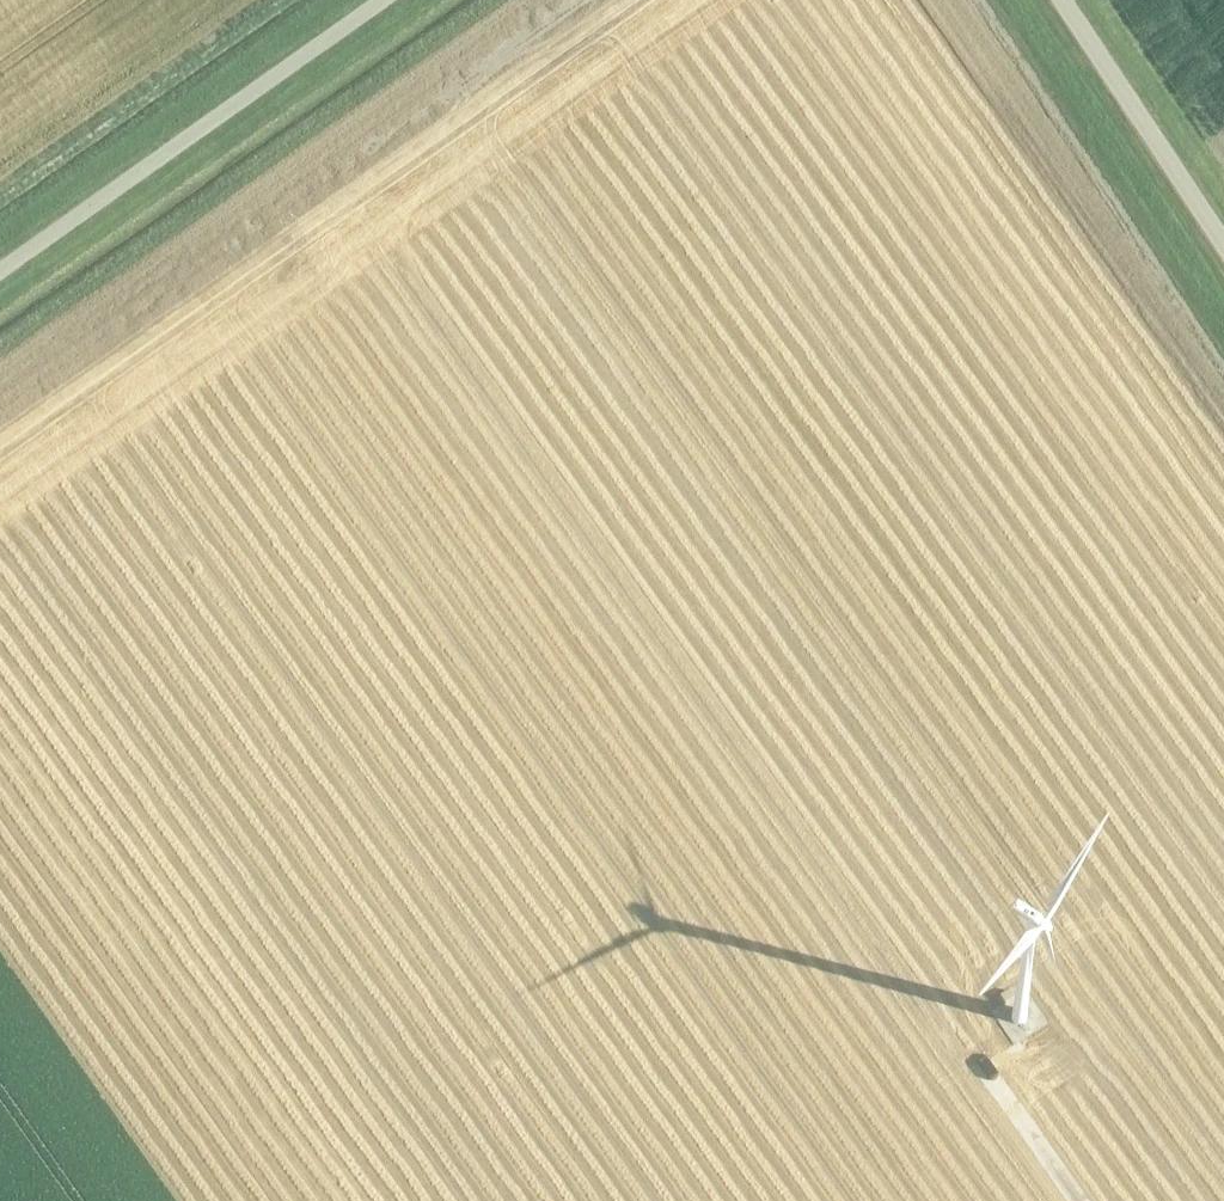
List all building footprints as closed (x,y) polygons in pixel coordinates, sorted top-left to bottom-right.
[(1027,1017),(1019,1009),(1012,1017),(1019,1025),(1027,1017)]
